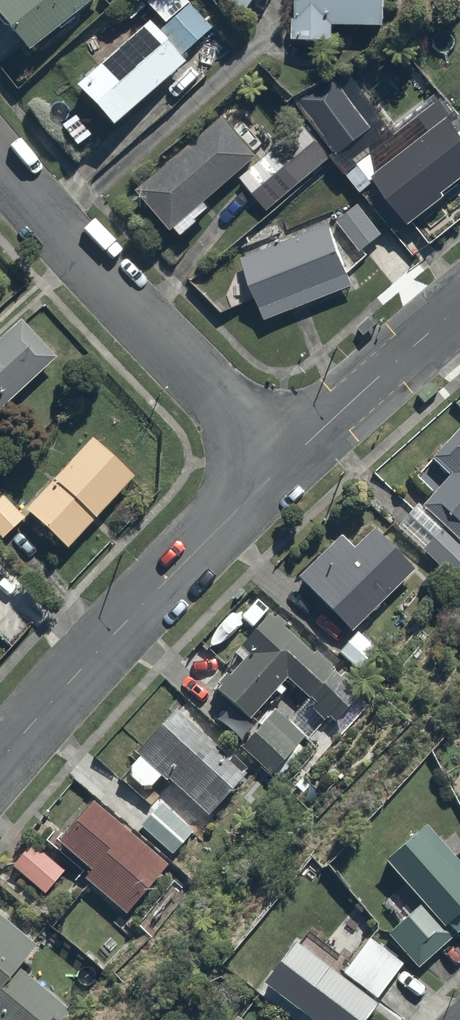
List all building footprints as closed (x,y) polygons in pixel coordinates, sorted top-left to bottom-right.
[(28,53),(90,0),(0,0),(0,20),(28,53)] [(75,87),(116,131),(189,64),(181,55),(214,27),(191,0),(184,0),(154,25),(149,19),(75,87)] [(248,16),(257,0),(222,0),(248,16)] [(385,28),(387,0),(294,0),(292,41),(334,42),(335,26),(385,28)] [(393,232),(419,263),(459,228),(459,183),(456,179),(459,176),(459,132),(425,90),(336,164),(364,198),(388,227),(393,232)] [(207,200),(257,155),(221,115),(139,190),(181,237),(213,207),(207,200)] [(288,140),(272,154),(299,187),(332,158),(317,141),(300,155),(288,140)] [(388,227),(364,198),(336,221),(360,250),(388,227)] [(329,223),(241,262),(267,321),(355,282),(329,223)] [(0,335),(0,409),(59,355),(22,315),(0,335)] [(413,477),(431,493),(423,503),(459,535),(459,423),(413,477)] [(57,474),(99,514),(141,469),(99,430),(57,474)] [(99,514),(57,474),(29,504),(71,543),(99,514)] [(0,487),(0,521),(11,532),(27,515),(0,487)] [(423,503),(400,528),(459,580),(459,535),(423,503)] [(361,624),(420,563),(379,524),(358,545),(345,532),(300,579),(355,631),(361,624)] [(272,607),(212,678),(254,713),(286,675),(335,717),(363,684),(272,607)] [(361,624),(355,631),(337,650),(361,673),(385,647),(361,624)] [(254,770),(181,704),(141,748),(144,751),(140,753),(138,754),(137,755),(136,756),(135,758),(134,759),(133,761),(133,763),(132,765),(132,766),(132,768),(133,770),(133,771),(134,773),(135,775),(136,776),(137,777),(138,779),(139,780),(141,781),(143,781),(144,782),(146,782),(148,782),(149,782),(151,782),(153,781),(155,781),(156,780),(158,779),(159,778),(160,777),(161,775),(162,774),(164,769),(214,814),(254,770)] [(277,708),(243,744),(275,774),(309,738),(277,708)] [(96,797),(61,840),(96,868),(86,880),(128,914),(172,858),(96,797)] [(195,828),(163,803),(143,827),(174,853),(195,828)] [(433,822),(390,857),(424,899),(451,931),(454,934),(459,929),(459,855),(433,822)] [(70,869),(32,839),(12,865),(49,894),(70,869)] [(451,931),(424,899),(385,931),(415,967),(454,934),(451,931)] [(4,914),(0,918),(0,1019),(53,1019),(66,1005),(21,964),(39,944),(4,914)] [(343,974),(381,1001),(409,963),(372,935),(343,974)] [(300,1005),(320,1019),(367,1019),(381,1001),(343,974),(330,964),(300,1005)]
